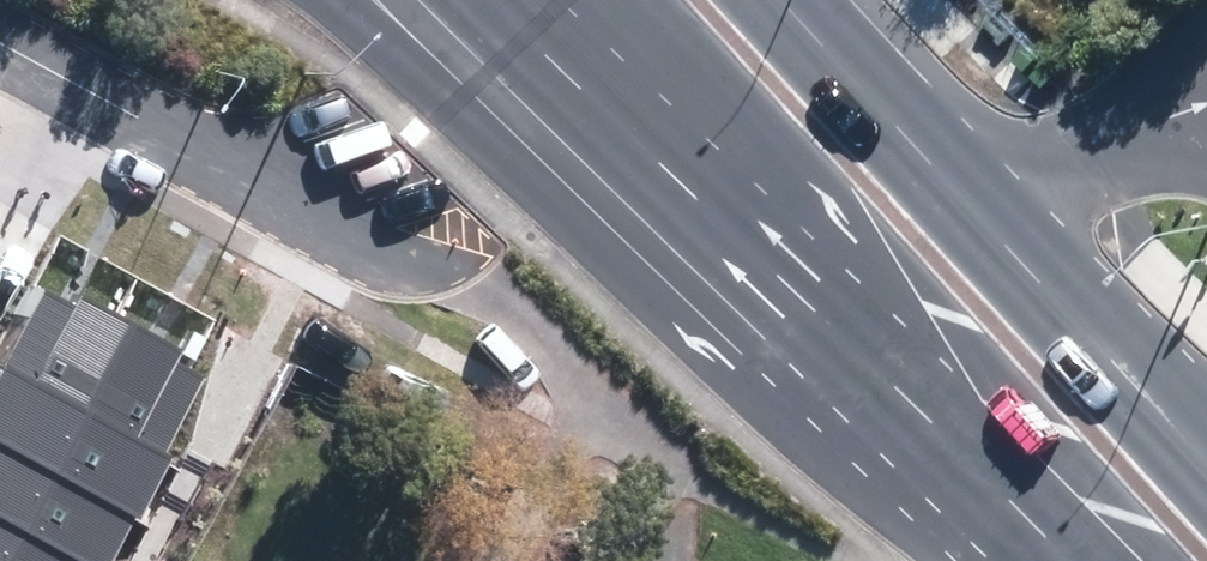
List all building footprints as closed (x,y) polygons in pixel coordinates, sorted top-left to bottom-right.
[(120,316),(76,293),(71,303),(40,287),(0,361),(0,366),(7,369),(72,404),(120,316)] [(184,351),(120,316),(72,404),(166,455),(208,377),(178,361),(184,351)] [(7,369),(0,381),(0,443),(139,517),(171,457),(166,455),(72,404),(7,369)] [(139,517),(0,443),(0,516),(84,560),(115,560),(139,517)] [(0,516),(0,560),(84,560),(0,516)]
